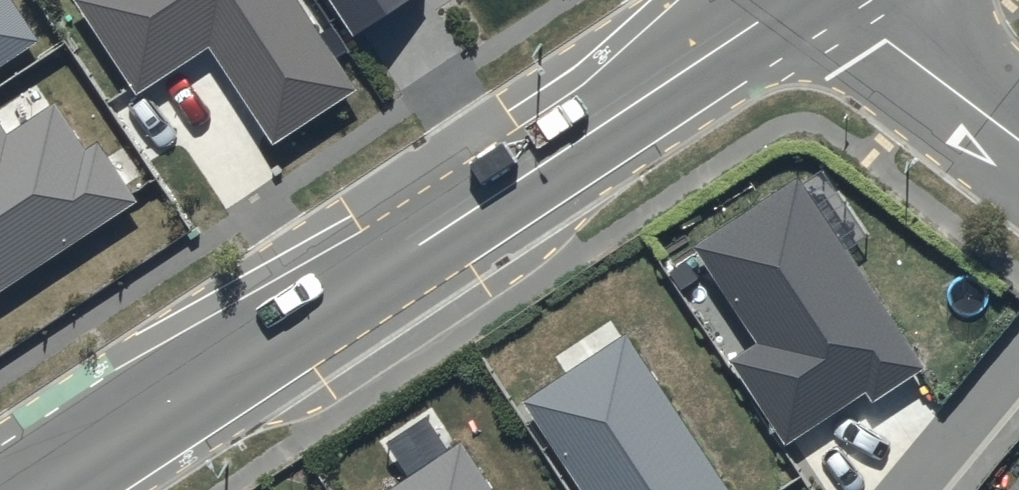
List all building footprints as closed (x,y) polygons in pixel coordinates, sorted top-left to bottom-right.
[(41,37),(17,0),(0,0),(0,63),(41,37)] [(139,89),(211,42),(275,139),(358,85),(301,0),(80,0),(139,89)] [(356,31),(403,0),(336,0),(356,31)] [(139,197),(100,138),(87,146),(56,99),(9,130),(0,117),(0,290),(139,197)] [(926,364),(800,174),(696,243),(759,340),(731,358),(787,441),(867,389),(873,399),(926,364)] [(626,331),(524,398),(585,489),(732,489),(626,331)] [(462,442),(388,489),(494,489),(462,442)]
